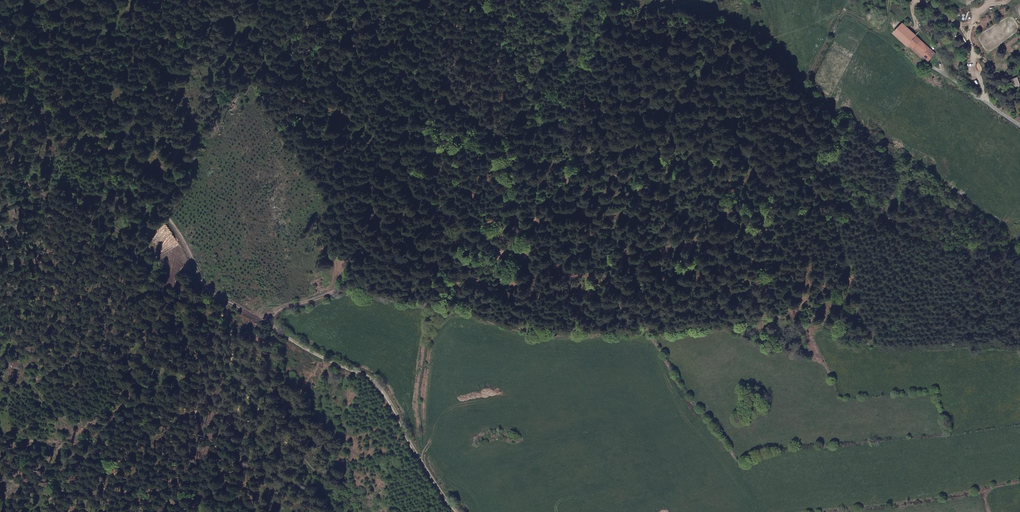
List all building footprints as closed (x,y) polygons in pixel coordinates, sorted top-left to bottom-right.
[(870,7),(866,15),(882,22),(885,14),(870,7)] [(904,25),(895,34),(913,51),(915,49),(924,57),(930,50),(904,25)] [(930,50),(924,57),(928,61),(935,55),(930,50)] [(1019,86),(1019,84),(1018,77),(1011,79),(1014,88),(1019,86)]
